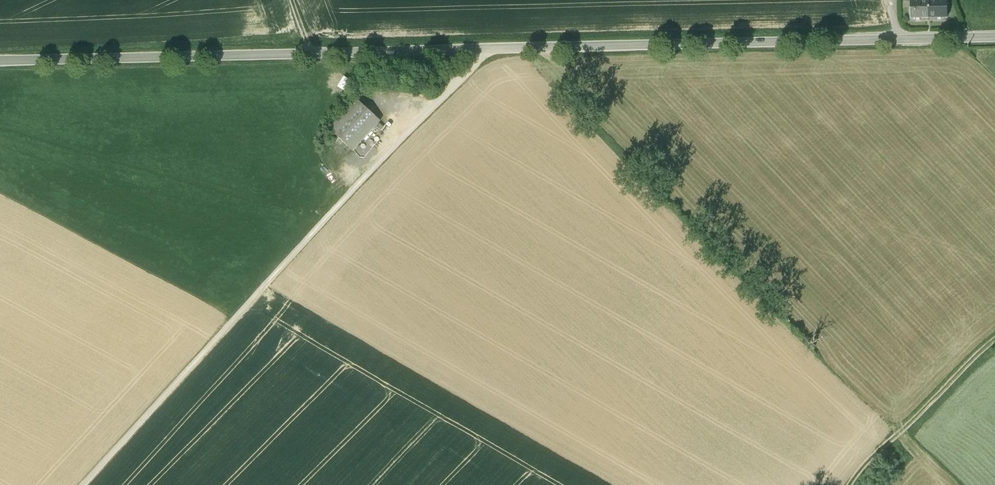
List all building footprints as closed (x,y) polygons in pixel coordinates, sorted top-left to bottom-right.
[(911,18),(929,18),(929,0),(910,0),(911,18)] [(929,18),(947,17),(947,0),(929,0),(929,18)] [(357,99),(330,129),(353,151),(381,121),(357,99)]
